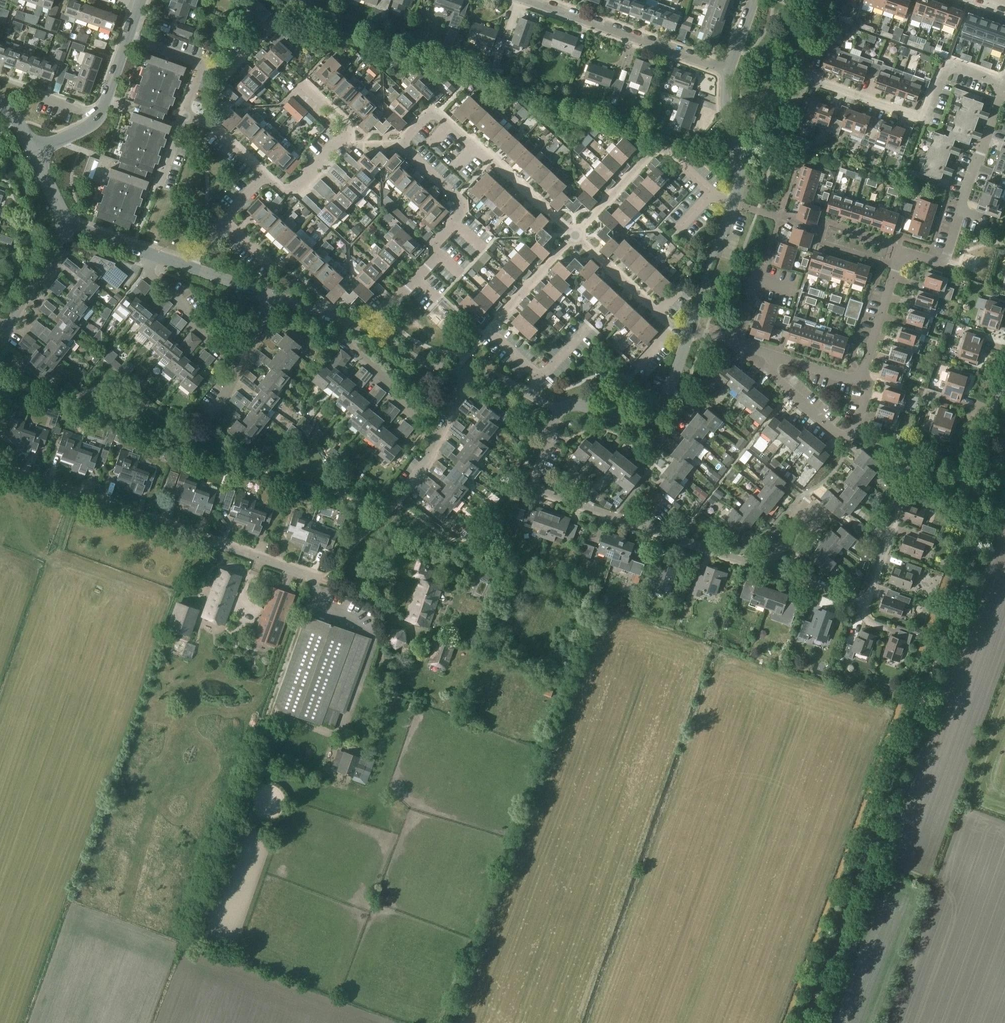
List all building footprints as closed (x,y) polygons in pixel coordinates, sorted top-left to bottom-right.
[(37,5),(34,15),(40,17),(43,7),(49,9),(52,0),(39,0),(37,5)] [(62,13),(60,18),(67,20),(69,16),(75,19),(81,3),(73,0),(68,0),(64,13),(62,13)] [(169,0),(168,0),(163,15),(183,22),(188,7),(169,0)] [(188,7),(195,10),(199,0),(169,0),(188,7)] [(246,6),(250,10),(259,2),(257,0),(252,0),(246,6)] [(377,5),(374,15),(380,17),(382,10),(386,0),(364,0),(377,5)] [(382,10),(380,17),(379,20),(388,21),(389,9),(392,0),(391,0),(386,0),(382,10)] [(395,0),(394,0),(392,7),(405,11),(407,5),(411,7),(413,0),(397,0),(397,1),(395,0)] [(435,4),(455,11),(450,26),(460,29),(465,18),(470,1),(467,0),(437,0),(435,4)] [(607,5),(618,10),(622,0),(609,0),(607,5)] [(618,10),(630,14),(634,0),(622,0),(618,10)] [(630,14),(641,18),(647,0),(646,0),(642,0),(641,2),(636,0),(634,0),(630,14)] [(647,0),(641,18),(653,22),(657,7),(651,5),(653,0),(647,0)] [(703,2),(710,4),(729,11),(733,0),(704,0),(703,2)] [(889,0),(877,0),(875,7),(885,11),(889,0)] [(900,0),(889,0),(885,11),(895,14),(900,0)] [(912,1),(908,0),(900,0),(895,14),(906,18),(912,1)] [(912,19),(922,23),(923,22),(924,17),(925,17),(925,16),(930,0),(919,0),(912,19)] [(923,22),(933,25),(941,3),(932,0),(930,0),(925,16),(925,17),(924,17),(923,22)] [(255,14),(263,6),(259,2),(250,10),(255,14)] [(87,23),(92,7),(81,3),(75,19),(87,23)] [(657,7),(653,22),(664,26),(670,7),(659,3),(657,7)] [(951,7),(941,3),(933,25),(933,26),(943,30),(945,24),(945,23),(951,7)] [(710,4),(706,15),(726,22),(729,11),(710,4)] [(259,18),(267,10),(263,6),(255,14),(259,18)] [(99,27),(104,11),(92,7),(87,23),(99,27)] [(675,9),(670,7),(664,26),(675,30),(677,24),(680,25),(683,17),(680,16),(680,15),(674,13),(675,9)] [(945,24),(943,30),(954,34),(956,28),(957,29),(963,11),(951,7),(945,23),(945,24)] [(6,17),(9,11),(0,8),(0,14),(6,17)] [(272,14),(267,10),(259,18),(264,22),(272,14)] [(111,31),(116,15),(104,11),(99,27),(111,31)] [(970,13),(961,38),(972,42),(981,17),(970,13)] [(695,18),(686,15),(685,20),(693,23),(695,18)] [(706,15),(702,26),(722,33),(726,22),(706,15)] [(841,15),(839,20),(852,25),(853,20),(854,19),(841,15)] [(53,19),(48,17),(43,28),(49,30),(50,29),(53,19)] [(981,17),(972,42),(973,42),(983,45),(991,21),(981,17)] [(507,41),(504,49),(505,49),(516,53),(521,51),(523,46),(527,48),(536,23),(521,18),(513,42),(507,40),(507,41)] [(53,19),(50,29),(49,30),(56,33),(60,21),(53,19)] [(991,21),(983,45),(993,49),(1002,25),(991,21)] [(476,44),(491,49),(490,55),(496,57),(498,50),(498,51),(502,39),(497,37),(499,31),(474,23),(469,37),(477,40),(476,44)] [(191,37),(194,29),(178,24),(176,32),(191,37)] [(860,28),(853,25),(851,33),(858,35),(859,31),(860,28)] [(993,49),(1004,53),(1004,49),(1004,26),(1002,25),(993,49)] [(702,26),(700,31),(706,33),(703,40),(717,45),(722,33),(702,26)] [(270,40),(276,45),(272,49),(285,61),(293,53),(290,50),(294,46),(287,40),(288,39),(279,31),(270,40)] [(551,46),(572,53),(571,55),(579,58),(583,46),(577,44),(579,38),(578,38),(577,39),(567,35),(567,33),(566,32),(566,34),(557,31),(555,35),(547,32),(542,45),(551,48),(551,46)] [(889,33),(887,37),(899,42),(901,37),(889,33)] [(907,45),(907,44),(907,43),(908,42),(908,40),(909,40),(910,36),(903,34),(900,42),(907,45)] [(60,50),(59,49),(55,59),(64,62),(71,41),(64,38),(64,39),(60,50)] [(92,46),(104,50),(107,43),(94,39),(92,46)] [(502,39),(498,51),(503,52),(504,49),(507,41),(502,39)] [(81,52),(83,52),(85,46),(73,41),(71,48),(81,52)] [(820,56),(826,58),(822,68),(833,72),(839,56),(839,55),(841,50),(841,49),(831,45),(832,43),(826,41),(820,56)] [(9,48),(3,64),(15,68),(22,46),(11,42),(9,48)] [(914,47),(924,50),(927,44),(921,42),(920,44),(915,42),(914,47)] [(927,44),(924,50),(934,54),(936,49),(935,49),(936,47),(927,44)] [(3,64),(9,48),(0,45),(0,63),(3,64)] [(35,51),(22,46),(15,68),(27,72),(32,56),(33,56),(35,51)] [(913,50),(901,46),(898,54),(908,58),(910,54),(911,54),(912,50),(913,50)] [(859,63),(860,57),(861,56),(863,51),(853,48),(851,54),(843,76),(853,80),(859,63)] [(268,53),(263,49),(260,52),(278,69),(285,61),(272,49),(268,53)] [(839,56),(833,72),(843,76),(851,54),(841,50),(839,55),(839,56)] [(97,70),(101,59),(83,52),(81,52),(77,63),(82,65),(97,70)] [(256,56),(261,61),(258,65),(271,76),(278,69),(260,52),(256,56)] [(341,56),(337,52),(325,65),(335,74),(343,65),(337,60),(341,56)] [(180,75),(183,76),(186,67),(147,53),(144,62),(147,63),(145,68),(143,67),(140,75),(142,76),(139,85),(136,84),(134,92),(136,93),(133,102),(128,100),(125,110),(132,112),(130,120),(132,121),(131,126),(128,125),(125,134),(128,135),(125,143),(122,142),(119,151),(122,152),(119,160),(101,154),(99,159),(90,156),(82,178),(104,185),(101,193),(104,194),(101,202),(98,201),(95,210),(98,211),(96,217),(129,228),(131,223),(134,224),(137,215),(134,214),(137,206),(140,207),(143,198),(140,197),(143,189),(146,190),(149,181),(144,179),(146,175),(150,176),(155,163),(158,164),(161,156),(158,155),(161,146),(164,147),(167,139),(164,138),(165,133),(168,134),(171,125),(161,122),(164,113),(166,114),(170,105),(172,106),(175,97),(173,96),(176,88),(178,89),(181,80),(178,79),(180,75)] [(44,60),(33,56),(32,56),(27,72),(38,76),(44,60)] [(873,75),(879,60),(873,57),(872,60),(861,56),(860,57),(859,63),(853,80),(863,83),(867,73),(873,75)] [(50,80),(56,65),(44,60),(38,76),(50,80)] [(630,81),(641,84),(639,90),(647,93),(655,70),(651,69),(652,68),(650,67),(651,64),(637,60),(630,81)] [(884,64),(885,62),(879,60),(873,75),(879,77),(876,87),(886,91),(891,77),(892,75),(893,74),(892,74),(894,68),(884,64)] [(254,69),(248,64),(245,68),(263,85),(271,76),(258,65),(254,69)] [(609,86),(608,89),(614,91),(618,79),(612,77),(614,72),(590,64),(585,78),(609,86)] [(78,76),(77,76),(77,77),(92,82),(97,70),(82,65),(78,76)] [(313,79),(316,82),(320,77),(326,83),(335,74),(325,65),(313,79)] [(343,65),(335,74),(326,83),(334,90),(346,78),(342,74),(347,69),(343,65)] [(430,81),(421,73),(424,70),(419,66),(408,79),(412,83),(421,91),(430,81)] [(241,72),(247,77),(243,81),(256,93),(263,85),(245,68),(241,72)] [(892,75),(891,77),(886,91),(896,95),(904,72),(895,68),(894,68),(892,74),(893,74),(892,75)] [(671,82),(685,87),(682,93),(695,97),(697,91),(692,89),(697,76),(676,69),(671,82)] [(63,78),(75,82),(72,89),(88,94),(92,82),(77,77),(77,76),(65,71),(64,72),(59,70),(55,82),(61,85),(63,78)] [(915,75),(904,72),(896,95),(907,99),(912,83),(912,82),(912,81),(913,81),(915,75)] [(912,82),(912,83),(907,99),(917,102),(921,92),(926,94),(931,78),(925,76),(925,79),(915,75),(913,81),(912,81),(912,82)] [(350,81),(346,78),(334,90),(342,98),(359,80),(355,76),(350,81)] [(403,82),(409,87),(405,91),(417,102),(424,94),(421,91),(412,83),(408,79),(407,78),(403,82)] [(611,102),(617,104),(625,82),(618,79),(614,91),(611,102)] [(230,84),(244,96),(249,101),(256,93),(243,81),(239,85),(234,80),(230,84)] [(363,84),(359,80),(342,98),(350,105),(362,92),(366,87),(363,84)] [(430,81),(421,91),(424,94),(430,99),(430,98),(435,103),(443,94),(430,81)] [(230,84),(223,92),(230,99),(235,104),(236,104),(244,96),(230,84)] [(358,112),(374,94),(378,90),(374,87),(366,96),(364,94),(362,92),(350,105),(358,112)] [(401,94),(396,90),(392,94),(410,110),(417,102),(405,91),(401,94)] [(479,97),(474,93),(463,105),(472,114),(480,105),(475,100),(479,97)] [(569,93),(566,101),(574,104),(576,96),(569,93)] [(680,98),(683,99),(675,123),(689,128),(692,121),(695,122),(696,118),(693,117),(698,104),(693,102),(695,97),(682,93),(680,98)] [(378,98),(374,94),(358,112),(365,119),(372,112),(377,107),(373,103),(378,98)] [(390,107),(395,111),(403,118),(410,110),(392,94),(389,97),(394,102),(390,107)] [(965,96),(964,96),(956,117),(977,124),(985,103),(982,102),(979,101),(975,100),(972,99),(969,98),(965,96)] [(235,104),(230,99),(221,108),(230,117),(236,110),(236,111),(238,109),(238,105),(236,104),(235,104)] [(490,103),(485,99),(480,105),(472,114),(468,118),(469,118),(472,121),(477,125),(488,113),(484,109),(490,103)] [(803,107),(798,120),(805,123),(805,122),(816,126),(817,125),(818,122),(824,104),(812,100),(809,109),(803,107)] [(824,104),(818,122),(817,125),(828,129),(827,131),(833,133),(838,119),(832,117),(835,108),(824,104)] [(464,123),(469,118),(468,118),(472,114),(463,105),(451,117),(456,122),(459,119),(464,123)] [(303,118),(308,112),(302,106),(295,114),(301,120),(303,118)] [(838,119),(833,133),(840,135),(843,127),(853,130),(860,113),(848,109),(844,121),(838,119)] [(227,120),(224,124),(232,131),(237,126),(245,118),(244,118),(236,111),(236,110),(230,117),(227,120)] [(492,116),(488,113),(477,125),(484,132),(501,114),(497,110),(492,116)] [(245,118),(237,126),(245,133),(262,115),(258,111),(253,117),(249,113),(248,113),(244,118),(245,118)] [(262,115),(245,133),(253,141),(265,127),(261,124),(266,119),(265,118),(269,115),(265,111),(262,115)] [(388,119),(393,125),(400,131),(408,123),(403,118),(395,111),(388,119)] [(308,112),(303,118),(311,125),(316,120),(308,112)] [(372,112),(365,119),(360,125),(369,132),(375,125),(380,119),(372,112)] [(853,130),(852,135),(862,139),(861,143),(868,146),(869,141),(874,128),(868,126),(872,117),(860,113),(853,130)] [(505,118),(501,114),(484,132),(492,140),(504,127),(500,123),(505,118)] [(949,137),(956,140),(970,145),(977,124),(956,117),(949,137)] [(375,125),(385,134),(393,125),(388,119),(387,118),(382,118),(380,119),(375,125)] [(874,128),(869,141),(868,146),(867,147),(869,148),(874,146),(875,143),(876,144),(875,144),(886,148),(895,125),(883,121),(880,130),(874,128)] [(261,148),(278,130),(270,122),(265,127),(253,141),(261,148)] [(542,124),(538,128),(543,132),(547,128),(542,124)] [(508,131),(504,127),(492,140),(500,147),(517,128),(513,125),(508,131)] [(886,148),(897,152),(898,151),(905,154),(909,141),(903,138),(906,129),(895,125),(886,148)] [(597,126),(589,134),(594,138),(601,130),(597,126)] [(517,128),(500,147),(508,154),(519,142),(515,138),(520,132),(517,129),(517,128)] [(282,134),(278,130),(261,148),(269,155),(285,138),(285,137),(284,138),(281,135),(282,134)] [(949,137),(935,132),(928,153),(948,160),(956,140),(949,137)] [(581,142),(586,147),(594,138),(589,134),(581,142)] [(643,154),(642,153),(646,149),(640,143),(636,148),(624,137),(617,145),(630,157),(633,153),(639,158),(643,154)] [(801,140),(799,144),(808,147),(809,141),(806,140),(807,138),(802,137),(801,140)] [(277,163),(293,145),(289,141),(285,138),(269,155),(277,163)] [(523,145),(519,142),(508,154),(516,162),(533,143),(529,140),(523,145)] [(579,154),(586,147),(581,142),(574,150),(579,154)] [(537,147),(533,143),(516,162),(524,169),(536,156),(531,152),(537,147)] [(302,163),(298,159),(301,156),(295,151),(297,148),(293,145),(277,163),(285,170),(291,175),(302,163)] [(630,157),(617,145),(610,153),(628,170),(631,166),(626,161),(630,157)] [(371,174),(358,162),(347,152),(342,156),(354,167),(355,166),(360,170),(356,175),(369,186),(376,178),(371,174)] [(373,161),(378,166),(380,168),(384,168),(386,166),(391,160),(381,152),(373,161)] [(386,166),(393,173),(405,160),(397,153),(391,160),(386,166)] [(602,161),(615,173),(619,169),(624,174),(628,170),(610,153),(602,161)] [(933,178),(937,179),(940,180),(941,180),(948,160),(928,153),(920,173),(923,174),(926,175),(930,176),(933,178)] [(358,162),(371,174),(378,166),(373,161),(365,154),(358,162)] [(540,160),(536,156),(524,169),(532,176),(549,158),(545,154),(540,160)] [(648,166),(653,171),(649,175),(662,187),(669,179),(657,167),(661,162),(656,157),(648,166)] [(553,162),(549,158),(532,176),(540,184),(552,171),(548,167),(553,162)] [(1002,180),(1004,181),(1004,161),(999,159),(995,171),(1004,174),(1002,180)] [(393,173),(388,178),(396,186),(408,173),(404,169),(409,164),(405,160),(393,173)] [(615,173),(602,161),(595,169),(613,186),(617,182),(611,177),(615,173)] [(348,173),(336,163),(332,167),(362,194),(369,186),(356,175),(352,179),(347,174),(348,173)] [(341,190),(354,202),(354,203),(357,206),(365,198),(361,194),(362,194),(332,167),(328,172),(340,182),(345,186),(341,190)] [(801,178),(819,183),(822,173),(805,167),(801,178)] [(496,173),(491,169),(480,182),(489,190),(498,181),(493,176),(496,173)] [(556,175),(552,171),(540,184),(548,191),(565,173),(561,169),(556,175)] [(588,177),(601,189),(604,185),(609,190),(613,186),(595,169),(588,177)] [(847,170),(845,176),(850,177),(852,178),(854,172),(848,170),(847,170)] [(412,176),(408,173),(396,186),(404,193),(421,175),(417,171),(412,176)] [(569,176),(565,173),(548,191),(555,198),(562,191),(563,191),(568,186),(564,182),(569,176)] [(645,179),(640,174),(636,178),(654,195),(662,187),(649,175),(645,179)] [(425,178),(421,175),(404,193),(412,200),(424,187),(420,184),(425,178)] [(588,177),(580,185),(585,190),(598,202),(602,198),(597,193),(601,189),(588,177)] [(633,182),(638,187),(634,191),(647,203),(654,195),(636,178),(633,182)] [(819,183),(801,178),(798,188),(816,194),(819,183)] [(873,187),(875,180),(868,178),(866,185),(873,187)] [(333,189),(322,179),(318,183),(347,210),(354,203),(354,202),(341,190),(338,194),(333,190),(333,189)] [(984,193),(1002,199),(1004,200),(1004,181),(1002,180),(1000,185),(988,181),(984,193)] [(498,181),(489,190),(481,200),(485,203),(490,198),(494,201),(506,189),(498,181)] [(469,194),(473,198),(476,195),(481,200),(489,190),(480,182),(469,194)] [(325,198),(331,202),(327,207),(340,218),(347,210),(318,183),(314,187),(325,198)] [(428,191),(424,187),(412,200),(420,208),(437,189),(433,186),(428,191)] [(896,189),(889,187),(887,193),(894,195),(896,189)] [(679,203),(688,192),(684,188),(681,192),(682,193),(676,200),(679,203)] [(795,199),(804,202),(804,201),(812,204),(816,194),(798,188),(795,199)] [(437,189),(420,208),(427,214),(431,210),(439,202),(435,198),(440,193),(437,189)] [(494,201),(498,205),(493,211),(497,214),(514,196),(506,189),(494,201)] [(578,198),(584,203),(591,210),(598,202),(585,190),(578,198)] [(630,195),(625,190),(622,194),(639,211),(647,203),(634,191),(630,195)] [(555,198),(550,204),(552,205),(559,211),(565,204),(570,198),(563,191),(562,191),(555,198)] [(989,207),(987,214),(1000,218),(1003,211),(998,210),(1002,199),(984,193),(980,204),(989,207)] [(618,198),(623,203),(619,207),(632,219),(639,211),(622,194),(618,198)] [(834,194),(829,210),(840,214),(845,198),(834,194)] [(249,211),(254,216),(262,224),(278,206),(283,200),(279,195),(269,206),(260,199),(249,211)] [(307,195),(303,199),(314,210),(332,226),(340,218),(327,207),(323,210),(318,205),(319,205),(307,195)] [(522,203),(514,196),(497,214),(501,217),(506,212),(510,216),(522,203)] [(570,198),(565,204),(575,213),(584,203),(578,198),(577,196),(571,196),(570,198)] [(851,217),(856,201),(845,198),(840,214),(851,217)] [(453,207),(443,199),(440,202),(439,202),(431,210),(441,220),(453,207)] [(278,206),(262,224),(270,231),(281,218),(277,214),(282,209),(283,200),(278,206)] [(917,210),(935,216),(938,205),(921,200),(917,210)] [(805,216),(803,220),(813,223),(814,219),(818,221),(822,208),(812,204),(804,201),(804,202),(800,215),(805,216)] [(862,221),(867,205),(856,201),(851,217),(862,221)] [(510,216),(514,220),(509,225),(513,229),(530,211),(522,203),(510,216)] [(873,224),(878,208),(867,205),(862,221),(873,224)] [(607,210),(619,221),(624,227),(632,219),(619,207),(615,211),(610,206),(607,210)] [(873,224),(883,227),(884,228),(889,212),(878,208),(873,224)] [(285,222),(281,218),(270,231),(278,238),(294,220),(300,214),(296,210),(290,217),(285,222)] [(423,219),(428,225),(425,228),(429,231),(430,232),(431,231),(441,220),(431,210),(427,214),(423,219)] [(607,210),(599,218),(606,224),(611,229),(612,229),(619,221),(607,210)] [(935,216),(917,210),(914,220),(932,226),(935,216)] [(537,218),(530,211),(513,229),(517,232),(522,227),(525,231),(537,218)] [(900,215),(889,212),(884,228),(883,227),(883,230),(894,234),(895,231),(900,216),(900,215)] [(531,226),(538,233),(539,233),(544,227),(550,220),(542,213),(537,218),(525,231),(526,231),(531,226)] [(360,221),(366,226),(372,220),(366,215),(360,221)] [(906,218),(900,216),(895,231),(901,233),(906,218)] [(294,220),(278,238),(285,246),(297,233),(293,229),(298,224),(294,220)] [(910,232),(915,234),(914,237),(922,240),(923,236),(928,238),(932,226),(914,220),(910,232)] [(653,230),(656,226),(651,221),(647,224),(653,230)] [(322,222),(318,226),(326,233),(330,228),(322,222)] [(399,225),(397,223),(388,232),(403,246),(412,236),(399,225)] [(363,230),(357,224),(351,230),(358,236),(363,230)] [(368,229),(374,235),(378,230),(372,224),(368,229)] [(611,229),(606,224),(597,234),(607,243),(613,237),(614,235),(613,230),(612,229),(611,229)] [(537,239),(538,241),(539,240),(545,245),(553,236),(544,227),(539,233),(538,233),(537,234),(537,239)] [(798,248),(799,247),(809,251),(813,238),(808,237),(810,233),(800,230),(799,234),(795,232),(790,245),(790,246),(798,248)] [(301,237),(297,233),(285,246),(293,253),(310,235),(306,231),(301,237)] [(429,231),(423,238),(427,242),(429,239),(434,233),(431,231),(430,232),(429,231)] [(385,236),(390,241),(386,245),(398,257),(406,249),(403,246),(388,232),(385,236)] [(364,233),(361,237),(366,241),(369,237),(364,233)] [(310,235),(293,253),(301,260),(313,248),(318,242),(314,239),(310,235)] [(403,246),(406,249),(416,259),(425,249),(412,236),(403,246)] [(613,237),(607,243),(600,249),(609,257),(614,252),(621,244),(620,243),(613,237)] [(621,244),(614,252),(621,259),(637,241),(634,238),(630,243),(625,239),(621,244)] [(539,240),(538,241),(532,248),(544,260),(552,252),(545,245),(539,240)] [(313,248),(301,260),(310,268),(325,250),(328,247),(331,244),(327,241),(324,244),(317,251),(313,248)] [(642,245),(637,241),(621,259),(629,266),(641,254),(637,250),(642,245)] [(790,245),(781,242),(778,253),(795,258),(798,248),(790,246),(790,245)] [(519,251),(532,263),(535,259),(540,264),(544,260),(532,248),(526,243),(519,251)] [(330,253),(335,248),(331,245),(329,246),(328,247),(325,250),(329,254),(330,253)] [(382,249),(377,245),(373,248),(391,265),(398,257),(386,245),(382,249)] [(370,252),(375,257),(371,261),(384,273),(391,265),(373,248),(370,252)] [(325,250),(310,268),(317,275),(329,263),(325,259),(329,254),(325,250)] [(532,263),(519,251),(512,259),(530,276),(533,272),(528,267),(532,263)] [(645,257),(641,254),(629,266),(637,274),(654,256),(650,252),(645,257)] [(822,272),(827,256),(814,252),(808,273),(820,277),(822,272)] [(795,258),(778,253),(774,263),(792,269),(795,258)] [(95,282),(100,276),(116,289),(127,276),(115,265),(115,263),(94,255),(87,264),(86,264),(81,270),(79,269),(79,268),(78,267),(79,267),(68,258),(63,263),(81,278),(82,277),(87,282),(90,278),(95,283),(95,282)] [(658,260),(654,256),(637,274),(645,281),(657,269),(653,265),(658,260)] [(830,280),(832,275),(833,276),(838,260),(827,256),(822,272),(820,277),(830,280)] [(568,266),(573,271),(573,272),(575,274),(579,273),(581,272),(580,271),(586,266),(576,257),(568,266)] [(329,263),(317,275),(325,282),(341,265),(337,262),(336,262),(332,259),(329,263)] [(504,267),(517,279),(520,275),(526,280),(530,276),(512,259),(504,267)] [(581,272),(588,279),(589,279),(595,272),(600,266),(592,259),(586,266),(580,271),(581,272)] [(368,265),(362,260),(359,264),(377,281),(384,273),(371,261),(368,265)] [(479,260),(472,267),(478,273),(484,265),(479,260)] [(573,271),(568,266),(561,260),(553,268),(566,279),(573,272),(573,271)] [(843,279),(849,263),(838,260),(833,276),(843,279)] [(843,279),(854,283),(859,267),(859,266),(849,263),(843,279)] [(357,277),(361,282),(362,281),(370,288),(377,281),(359,264),(355,268),(361,273),(357,277)] [(860,264),(859,266),(859,267),(854,283),(865,286),(867,281),(871,282),(873,274),(870,273),(871,268),(860,264)] [(340,273),(345,268),(341,265),(325,282),(333,289),(339,282),(344,277),(340,273)] [(517,279),(504,267),(497,275),(515,292),(518,288),(513,283),(517,279)] [(661,272),(657,269),(645,281),(653,288),(669,270),(666,267),(661,272)] [(549,272),(555,277),(551,281),(564,293),(571,284),(566,279),(553,268),(549,272)] [(673,273),(669,270),(653,288),(661,296),(673,284),(668,279),(673,273)] [(940,298),(951,302),(955,290),(947,287),(949,280),(942,277),(943,274),(935,271),(934,275),(929,273),(925,284),(935,288),(933,295),(933,296),(940,298)] [(583,284),(587,288),(582,294),(586,297),(603,279),(595,272),(589,279),(588,279),(583,284)] [(489,283),(502,295),(506,291),(511,296),(515,292),(497,275),(489,283)] [(91,296),(99,286),(95,283),(90,278),(87,282),(82,277),(81,278),(76,284),(91,296)] [(57,279),(56,281),(53,284),(62,291),(66,287),(57,279)] [(611,287),(603,279),(586,297),(590,301),(595,296),(599,299),(611,287)] [(548,285),(542,280),(538,284),(556,301),(564,293),(551,281),(548,285)] [(135,288),(132,292),(137,296),(140,292),(145,285),(146,284),(142,281),(135,288)] [(354,289),(360,295),(367,301),(375,293),(370,288),(362,281),(361,282),(354,289)] [(339,282),(333,289),(328,295),(336,302),(342,296),(342,295),(347,289),(339,282)] [(502,295),(489,283),(482,291),(500,308),(503,304),(498,299),(502,295)] [(53,284),(49,288),(58,296),(62,291),(53,284)] [(72,298),(77,302),(80,299),(85,303),(91,296),(76,284),(67,295),(71,298),(72,298)] [(140,292),(139,293),(144,297),(151,288),(146,284),(140,292)] [(534,288),(540,293),(536,297),(549,309),(556,301),(538,284),(534,288)] [(599,299),(603,303),(598,308),(602,312),(619,294),(611,287),(599,299)] [(347,289),(342,295),(342,296),(351,304),(360,295),(354,289),(353,288),(348,288),(347,289)] [(478,303),(487,311),(491,307),(496,312),(500,308),(482,291),(475,299),(474,300),(478,303)] [(920,291),(916,302),(926,306),(924,314),(931,316),(931,315),(936,317),(940,305),(937,304),(940,298),(933,296),(933,295),(920,291)] [(464,299),(461,296),(457,300),(470,312),(478,303),(474,300),(475,299),(469,294),(464,299)] [(627,301),(619,294),(602,312),(606,316),(611,310),(615,314),(627,301)] [(125,296),(113,312),(124,321),(127,316),(131,311),(128,308),(132,303),(132,302),(125,296)] [(533,301),(527,296),(524,300),(542,316),(549,309),(536,297),(533,301)] [(71,298),(66,305),(81,317),(86,321),(94,312),(88,308),(90,306),(85,303),(80,299),(77,302),(72,298),(71,298)] [(131,311),(127,316),(134,321),(146,307),(135,298),(132,302),(132,303),(128,308),(131,311)] [(163,298),(157,305),(161,309),(168,301),(163,298)] [(847,307),(861,311),(863,303),(850,298),(847,307)] [(981,317),(979,324),(997,330),(1002,316),(1004,317),(1004,313),(1004,302),(999,300),(998,303),(986,299),(983,310),(979,309),(977,316),(981,317)] [(55,306),(47,300),(43,304),(51,311),(55,306)] [(521,313),(530,321),(534,325),(534,324),(542,316),(524,300),(520,304),(525,309),(521,313)] [(763,300),(762,301),(759,310),(777,316),(780,306),(763,300)] [(168,301),(161,309),(159,312),(163,316),(172,305),(168,301)] [(615,314),(619,318),(614,323),(618,327),(634,309),(627,301),(615,314)] [(487,311),(478,303),(470,312),(482,323),(486,319),(483,316),(487,311)] [(48,315),(58,323),(56,325),(71,337),(79,327),(75,324),(69,320),(67,323),(62,318),(61,319),(61,318),(57,316),(51,311),(43,304),(39,309),(47,315),(48,315)] [(62,318),(67,323),(69,320),(75,324),(81,317),(66,305),(58,315),(57,316),(61,318),(61,319),(62,318)] [(134,321),(140,327),(141,327),(145,322),(148,324),(153,319),(156,315),(146,307),(134,321)] [(861,311),(847,307),(844,316),(858,320),(861,311)] [(642,316),(634,309),(618,327),(622,330),(627,325),(631,329),(642,316)] [(911,309),(907,321),(918,324),(915,332),(922,334),(922,333),(927,335),(931,323),(929,322),(931,316),(924,314),(911,309)] [(759,310),(756,320),(773,326),(777,316),(759,310)] [(517,318),(513,314),(509,319),(522,330),(530,321),(521,313),(517,318)] [(148,340),(155,345),(155,346),(159,340),(162,342),(166,337),(167,337),(181,319),(176,315),(165,329),(160,325),(148,340)] [(635,333),(630,338),(627,342),(631,345),(634,342),(634,341),(650,323),(642,316),(631,329),(635,333)] [(789,325),(791,317),(786,316),(783,323),(789,325)] [(794,321),(790,332),(788,338),(799,341),(805,325),(806,320),(795,316),(793,321),(794,321)] [(141,327),(140,327),(137,331),(148,340),(160,325),(153,319),(148,324),(145,322),(141,327)] [(174,343),(171,341),(172,339),(173,338),(173,337),(174,336),(175,335),(176,335),(177,334),(177,335),(186,324),(181,319),(167,337),(166,337),(162,342),(159,340),(155,346),(155,345),(151,349),(161,358),(162,358),(174,343)] [(752,332),(757,334),(755,338),(764,340),(765,337),(770,338),(773,326),(756,320),(752,332)] [(805,325),(799,341),(810,345),(816,328),(817,323),(806,320),(805,325)] [(69,347),(70,348),(76,341),(71,337),(56,325),(51,332),(37,321),(33,325),(51,340),(52,339),(57,343),(60,340),(65,344),(69,347)] [(534,325),(530,321),(522,330),(534,342),(538,337),(535,334),(540,329),(534,324),(534,325)] [(634,341),(634,342),(637,345),(642,340),(647,344),(658,331),(650,323),(634,341)] [(33,325),(30,330),(48,344),(46,346),(61,358),(69,347),(65,344),(60,340),(57,343),(52,339),(51,340),(33,325)] [(827,332),(821,348),(832,352),(838,335),(830,333),(832,328),(828,327),(827,332)] [(902,327),(898,339),(909,342),(906,350),(914,353),(914,352),(919,353),(923,341),(920,340),(922,334),(915,332),(902,327)] [(821,348),(827,332),(816,328),(810,345),(821,348)] [(285,335),(283,338),(276,333),(274,335),(267,329),(263,334),(276,345),(281,349),(286,353),(289,350),(294,354),(300,347),(285,335)] [(957,356),(968,360),(967,363),(976,366),(981,352),(979,351),(983,338),(964,332),(957,356)] [(43,361),(49,365),(48,366),(52,369),(61,358),(46,346),(44,349),(36,342),(37,341),(27,333),(26,334),(23,339),(37,350),(41,353),(40,353),(46,358),(43,361)] [(162,358),(161,358),(159,361),(166,366),(168,363),(173,358),(176,360),(181,355),(195,337),(190,333),(183,342),(184,343),(180,348),(174,343),(162,358)] [(276,345),(263,334),(259,338),(273,349),(276,345)] [(849,339),(838,335),(832,352),(831,354),(843,357),(844,352),(848,353),(851,345),(847,344),(849,339)] [(168,363),(166,366),(165,367),(162,370),(173,379),(175,375),(176,376),(188,361),(185,358),(192,350),(193,350),(200,341),(195,337),(181,355),(176,360),(173,358),(168,363)] [(37,350),(23,339),(19,344),(33,355),(28,361),(29,362),(25,367),(44,383),(55,371),(52,369),(48,366),(49,365),(43,361),(46,358),(40,353),(41,353),(37,350)] [(897,368),(905,371),(910,373),(914,361),(911,360),(914,353),(906,350),(893,346),(889,357),(900,360),(897,368)] [(290,368),(275,356),(272,360),(257,349),(252,355),(262,363),(271,370),(276,374),(279,371),(284,375),(284,374),(285,373),(290,368)] [(281,349),(280,349),(275,356),(290,368),(298,357),(294,354),(289,350),(286,353),(281,349)] [(325,367),(313,381),(324,389),(325,390),(328,385),(332,380),(328,377),(331,374),(332,373),(333,371),(332,371),(345,356),(346,354),(347,353),(342,349),(341,350),(333,360),(330,363),(327,367),(325,365),(325,367)] [(188,361),(176,376),(182,381),(183,381),(187,376),(190,379),(195,373),(198,369),(202,364),(203,363),(209,355),(204,351),(197,360),(199,362),(195,367),(188,361)] [(332,380),(328,385),(334,390),(346,376),(340,371),(351,358),(352,357),(347,353),(346,354),(345,356),(332,371),(333,371),(332,373),(331,374),(328,377),(332,380)] [(208,367),(214,359),(209,355),(203,363),(208,367)] [(259,367),(262,363),(252,355),(249,359),(259,367)] [(731,369),(724,364),(712,378),(723,387),(726,383),(731,378),(727,375),(731,369)] [(891,378),(888,386),(901,391),(901,390),(905,379),(902,378),(905,371),(897,368),(884,364),(880,375),(891,378)] [(727,375),(731,378),(726,383),(733,388),(745,373),(734,365),(731,369),(727,375)] [(360,380),(368,370),(363,366),(355,376),(360,380)] [(243,376),(252,383),(253,382),(257,377),(247,369),(242,376),(243,376)] [(271,370),(270,370),(265,377),(280,388),(289,378),(284,374),(284,375),(279,371),(276,374),(271,370)] [(373,375),(368,370),(360,380),(357,384),(356,385),(362,389),(373,375)] [(923,395),(923,396),(939,402),(941,396),(959,401),(963,388),(965,389),(969,378),(948,371),(944,382),(941,381),(939,387),(942,388),(941,392),(936,391),(925,388),(925,389),(924,389),(922,395),(923,395)] [(183,381),(182,381),(179,385),(190,394),(202,379),(195,373),(190,379),(187,376),(183,381)] [(756,382),(745,373),(733,388),(740,394),(744,388),(748,392),(753,386),(756,382)] [(260,390),(256,387),(252,384),(243,376),(242,376),(239,380),(254,391),(258,394),(255,397),(270,409),(279,398),(275,395),(274,395),(269,391),(266,394),(261,390),(260,390)] [(346,376),(334,390),(341,396),(346,391),(349,393),(353,388),(354,388),(356,385),(357,384),(346,376)] [(253,382),(252,384),(256,387),(260,390),(261,390),(266,394),(269,391),(274,395),(275,395),(280,388),(265,377),(258,386),(253,382)] [(61,392),(67,397),(75,387),(68,382),(61,392)] [(376,384),(369,393),(374,398),(382,388),(381,388),(376,384)] [(890,408),(901,411),(901,412),(903,413),(907,401),(904,400),(907,392),(901,390),(901,391),(888,386),(885,385),(882,396),(892,400),(890,408)] [(744,388),(740,394),(736,398),(747,407),(759,392),(753,386),(748,392),(744,388)] [(341,396),(338,400),(348,409),(360,394),(354,388),(353,388),(349,393),(346,391),(341,396)] [(373,399),(377,403),(378,404),(387,392),(382,388),(374,398),(373,399)] [(255,397),(251,402),(237,391),(232,396),(233,397),(240,403),(242,404),(244,406),(251,411),(256,415),(259,412),(264,416),(265,416),(270,409),(255,397)] [(770,400),(759,392),(747,407),(754,412),(758,406),(762,410),(767,404),(770,400)] [(360,394),(348,409),(355,414),(356,414),(360,409),(363,411),(367,406),(371,402),(365,398),(360,394)] [(240,403),(233,397),(232,396),(230,400),(241,409),(244,406),(242,404),(240,403)] [(354,415),(349,422),(359,430),(373,413),(374,412),(372,410),(377,403),(373,399),(371,402),(367,406),(363,411),(360,409),(356,414),(355,414),(354,415)] [(500,408),(499,407),(495,412),(485,404),(480,410),(467,399),(462,405),(470,411),(480,419),(485,423),(488,420),(493,424),(494,424),(498,427),(508,415),(505,412),(508,409),(503,405),(500,408)] [(383,412),(388,416),(396,406),(391,402),(383,412)] [(260,430),(245,418),(244,420),(240,416),(241,415),(227,403),(222,409),(237,420),(236,421),(240,424),(240,425),(245,429),(243,432),(248,437),(252,440),(252,439),(260,430)] [(758,406),(754,412),(750,416),(762,425),(774,410),(767,404),(762,410),(758,406)] [(876,416),(887,419),(884,427),(897,431),(901,420),(898,419),(901,412),(901,411),(890,408),(879,404),(876,416)] [(467,415),(470,411),(462,405),(459,409),(467,415)] [(401,410),(396,406),(388,416),(386,418),(391,423),(401,410)] [(48,425),(55,427),(60,413),(45,407),(42,414),(51,417),(48,425)] [(929,432),(941,435),(940,438),(949,441),(953,427),(951,426),(955,413),(936,407),(934,414),(931,413),(928,420),(932,421),(929,432)] [(705,424),(710,429),(714,432),(723,421),(708,409),(703,416),(708,420),(705,424)] [(251,411),(245,418),(260,430),(269,419),(265,416),(264,416),(259,412),(256,415),(251,411)] [(16,446),(22,429),(23,429),(27,418),(26,418),(24,424),(12,419),(14,414),(7,412),(2,425),(8,427),(3,441),(16,446)] [(373,413),(359,430),(366,436),(366,435),(369,432),(374,427),(377,429),(381,424),(382,424),(385,420),(381,417),(374,412),(373,413)] [(708,420),(703,416),(699,413),(690,424),(705,436),(710,429),(705,424),(708,420)] [(781,422),(775,417),(762,432),(773,441),(777,437),(781,431),(777,428),(781,422)] [(457,419),(452,425),(461,433),(466,427),(457,419)] [(485,423),(480,419),(475,426),(490,438),(498,427),(494,424),(493,424),(488,420),(485,423)] [(777,428),(781,431),(777,437),(783,442),(795,427),(784,419),(781,422),(777,428)] [(404,421),(397,429),(402,433),(403,434),(410,424),(405,420),(404,421)] [(240,424),(236,421),(227,432),(242,444),(243,443),(248,437),(243,432),(245,429),(240,425),(240,424)] [(366,436),(376,445),(388,430),(382,424),(381,424),(377,429),(374,427),(369,432),(366,435),(366,436)] [(410,424),(403,434),(408,438),(415,428),(410,424)] [(685,438),(691,442),(694,438),(700,442),(705,436),(690,424),(681,434),(685,438)] [(470,440),(466,436),(461,433),(452,425),(449,429),(461,439),(460,440),(466,445),(465,446),(480,458),(488,448),(484,444),(484,445),(478,440),(475,443),(470,440)] [(470,440),(475,443),(478,440),(484,445),(484,444),(490,438),(475,426),(466,436),(470,440)] [(801,433),(795,427),(783,442),(794,450),(797,446),(801,441),(797,438),(801,433)] [(16,446),(14,451),(28,456),(30,449),(36,451),(39,441),(45,443),(49,432),(37,428),(35,433),(23,429),(22,429),(16,446)] [(388,430),(376,445),(383,450),(384,450),(388,445),(391,447),(395,442),(396,442),(399,438),(402,433),(397,429),(396,428),(392,432),(388,430)] [(751,433),(745,428),(742,432),(748,436),(751,433)] [(801,441),(797,446),(794,450),(793,451),(799,457),(803,452),(815,437),(805,428),(801,433),(797,438),(801,441)] [(73,465),(73,466),(79,448),(80,449),(82,443),(83,438),(82,438),(81,443),(68,439),(70,433),(64,431),(59,445),(57,452),(63,454),(60,461),(73,465)] [(316,435),(312,440),(317,444),(321,440),(316,435)] [(748,442),(743,437),(736,446),(742,450),(748,442)] [(826,446),(815,437),(803,452),(810,457),(815,452),(818,455),(823,450),(826,446)] [(691,442),(685,438),(680,444),(695,456),(704,445),(700,442),(694,438),(691,442)] [(585,439),(574,453),(574,454),(585,463),(588,459),(592,454),(587,450),(592,444),(585,439)] [(447,440),(443,446),(452,453),(456,448),(447,440)] [(587,450),(592,454),(588,459),(594,465),(607,449),(595,440),(592,444),(587,450)] [(383,450),(379,454),(391,463),(403,448),(396,442),(395,442),(391,447),(388,445),(384,450),(383,450)] [(73,466),(73,465),(71,471),(85,476),(87,469),(93,471),(100,450),(82,443),(80,449),(79,448),(73,466)] [(755,452),(759,448),(754,443),(750,447),(755,452)] [(676,458),(681,463),(684,459),(689,463),(695,456),(680,444),(671,455),(676,458)] [(456,457),(452,453),(443,446),(439,450),(454,461),(453,463),(456,465),(455,467),(470,479),(479,468),(474,465),(468,461),(466,464),(461,460),(460,460),(456,457)] [(461,460),(466,464),(468,461),(474,465),(480,458),(465,446),(456,457),(460,460),(461,460)] [(103,449),(99,460),(105,462),(109,451),(103,449)] [(613,455),(607,449),(594,465),(605,473),(609,469),(613,464),(609,460),(613,455)] [(747,450),(740,460),(746,464),(753,455),(747,450)] [(815,452),(810,457),(807,461),(818,470),(830,455),(823,450),(818,455),(815,452)] [(858,464),(864,469),(867,465),(872,469),(878,462),(863,450),(854,461),(858,464)] [(130,485),(136,468),(137,468),(140,458),(139,457),(137,463),(125,459),(127,453),(121,451),(116,464),(113,472),(119,474),(117,481),(130,485)] [(609,460),(613,464),(609,469),(615,474),(627,459),(616,451),(613,455),(609,460)] [(729,467),(735,459),(729,455),(724,462),(729,467)] [(510,465),(516,470),(520,464),(524,460),(520,457),(517,460),(515,459),(510,465)] [(681,463),(676,458),(671,465),(685,477),(694,466),(689,463),(684,459),(681,463)] [(775,458),(771,463),(776,467),(780,462),(775,458)] [(638,468),(627,459),(615,474),(622,480),(626,474),(631,477),(635,472),(638,468)] [(446,468),(437,461),(432,466),(442,474),(446,468)] [(781,463),(776,468),(784,475),(792,467),(784,461),(782,464),(781,463)] [(864,469),(858,464),(853,471),(868,483),(876,472),(872,469),(867,465),(864,469)] [(666,479),(671,483),(675,479),(680,483),(685,477),(671,465),(662,475),(666,479)] [(438,478),(447,485),(445,488),(460,500),(469,489),(465,486),(464,486),(459,482),(457,485),(451,481),(446,478),(446,477),(442,474),(432,466),(429,471),(438,479),(438,478)] [(149,472),(137,468),(136,468),(130,485),(128,491),(142,495),(147,481),(152,483),(156,469),(150,467),(149,472)] [(451,481),(457,485),(459,482),(464,486),(465,486),(470,479),(455,467),(446,477),(446,478),(451,481)] [(739,473),(733,469),(727,477),(733,482),(739,473)] [(767,485),(772,489),(775,485),(780,489),(786,482),(771,470),(763,481),(767,485)] [(577,471),(570,476),(573,479),(580,474),(577,471)] [(721,476),(714,471),(710,476),(717,482),(721,476)] [(849,485),(854,489),(857,486),(863,490),(868,483),(853,471),(845,482),(849,485)] [(189,506),(190,506),(196,489),(200,479),(199,478),(197,483),(185,479),(187,474),(181,472),(176,485),(182,487),(177,501),(189,506)] [(626,474),(622,480),(618,484),(629,493),(642,478),(635,472),(631,477),(626,474)] [(448,507),(447,507),(448,507),(451,510),(460,500),(445,488),(444,490),(425,475),(422,480),(436,491),(440,494),(440,495),(445,499),(442,502),(448,507)] [(671,483),(666,479),(660,486),(675,498),(684,486),(680,483),(675,479),(671,483)] [(427,501),(437,509),(433,513),(442,521),(451,510),(448,507),(447,507),(448,507),(442,502),(445,499),(440,495),(440,494),(436,491),(422,480),(413,490),(422,498),(426,493),(431,497),(427,501)] [(772,489),(767,485),(762,491),(776,503),(785,492),(780,489),(775,485),(772,489)] [(854,489),(849,485),(843,492),(858,504),(867,493),(863,490),(857,486),(854,489)] [(698,486),(693,492),(704,500),(708,494),(698,486)] [(189,506),(188,511),(202,516),(204,510),(210,512),(217,490),(211,488),(209,493),(196,489),(190,506),(189,506)] [(718,489),(713,494),(719,498),(723,493),(718,489)] [(758,507),(763,511),(767,514),(776,503),(762,491),(756,498),(762,502),(758,507)] [(242,499),(244,494),(238,492),(230,514),(235,515),(233,521),(246,526),(252,509),(253,509),(257,498),(256,498),(254,503),(242,499)] [(843,503),(840,507),(846,511),(850,514),(858,504),(843,492),(838,499),(843,503)] [(714,505),(718,498),(713,494),(708,501),(714,505)] [(762,502),(756,498),(752,495),(744,505),(758,517),(763,511),(758,507),(762,502)] [(838,499),(834,495),(825,506),(840,518),(846,511),(840,507),(843,503),(838,499)] [(895,508),(903,511),(901,518),(921,524),(926,511),(906,504),(908,498),(900,496),(895,508)] [(740,521),(745,525),(749,528),(758,517),(744,505),(738,512),(744,516),(740,521)] [(265,513),(253,509),(252,509),(246,526),(244,531),(258,536),(263,521),(268,524),(273,510),(267,508),(265,513)] [(744,516),(738,512),(734,508),(725,520),(740,532),(745,525),(740,521),(744,516)] [(533,527),(540,529),(538,535),(546,538),(555,514),(539,509),(538,512),(528,509),(523,523),(533,526),(533,527)] [(289,541),(302,545),(303,545),(309,528),(310,527),(313,518),(312,517),(310,523),(298,519),(300,513),(294,511),(289,525),(286,532),(292,534),(289,541)] [(569,519),(555,514),(546,538),(555,541),(557,535),(565,538),(573,540),(577,526),(568,522),(569,519)] [(302,545),(300,551),(314,555),(318,545),(323,547),(322,548),(330,550),(337,532),(323,527),(322,531),(310,527),(309,528),(303,545),(302,545)] [(838,542),(843,546),(847,550),(856,539),(841,527),(836,534),(841,538),(838,542)] [(841,538),(836,534),(831,530),(823,541),(838,553),(843,546),(838,542),(841,538)] [(901,551),(912,555),(911,556),(920,559),(925,546),(931,548),(934,538),(920,533),(917,540),(906,536),(901,551)] [(598,552),(606,555),(606,556),(613,558),(620,537),(617,536),(616,538),(604,534),(598,552)] [(620,537),(613,558),(611,565),(630,572),(634,561),(634,560),(630,559),(635,544),(623,540),(623,538),(620,537)] [(814,552),(818,555),(824,559),(827,555),(832,559),(838,553),(823,541),(814,552)] [(580,555),(591,559),(595,547),(584,543),(580,555)] [(824,559),(818,555),(813,562),(828,574),(837,563),(832,559),(827,555),(824,559)] [(670,567),(660,564),(652,588),(670,594),(677,574),(680,575),(685,559),(674,556),(670,567)] [(419,579),(405,619),(405,620),(429,628),(443,586),(428,581),(432,570),(431,570),(432,567),(425,565),(427,560),(419,558),(412,577),(419,579)] [(645,565),(634,561),(630,572),(641,576),(645,565)] [(904,570),(895,567),(890,583),(909,590),(915,574),(919,576),(922,568),(907,563),(904,570)] [(224,625),(241,577),(219,568),(202,617),(224,625)] [(700,575),(699,575),(692,594),(700,597),(703,590),(716,595),(722,579),(725,581),(728,574),(710,568),(707,577),(700,575)] [(749,606),(756,608),(757,605),(765,608),(772,589),(757,584),(756,585),(746,582),(741,598),(750,601),(749,606)] [(272,588),(257,631),(254,638),(276,646),(294,596),(272,588)] [(765,608),(774,611),(773,614),(781,617),(783,612),(793,616),(797,603),(788,600),(789,595),(772,589),(765,608)] [(897,601),(885,596),(880,610),(900,618),(905,605),(908,607),(911,599),(899,595),(897,601)] [(168,628),(178,632),(189,636),(198,609),(177,602),(168,628)] [(798,637),(808,640),(810,636),(826,641),(835,614),(832,613),(832,612),(824,610),(823,612),(818,610),(813,623),(804,620),(798,637)] [(308,617),(275,708),(321,725),(334,730),(340,712),(341,713),(368,639),(308,617)] [(416,647),(406,644),(407,643),(408,643),(406,631),(405,630),(394,629),(393,629),(387,640),(387,641),(396,649),(397,649),(404,645),(401,654),(413,657),(416,647)] [(896,638),(891,636),(884,656),(899,662),(905,643),(908,645),(912,635),(899,630),(896,638)] [(854,647),(848,644),(844,656),(852,659),(855,652),(868,656),(875,637),(862,632),(860,639),(857,638),(854,647)] [(475,645),(478,639),(469,636),(467,642),(475,645)] [(432,665),(438,667),(443,669),(447,669),(448,669),(448,667),(456,644),(456,643),(438,637),(437,638),(430,658),(429,663),(432,665)] [(185,642),(177,639),(172,653),(191,660),(196,645),(185,642)] [(337,771),(353,777),(354,776),(360,778),(362,773),(365,766),(364,765),(366,760),(360,758),(361,757),(344,751),(343,752),(338,750),(333,765),(338,766),(337,771)]
